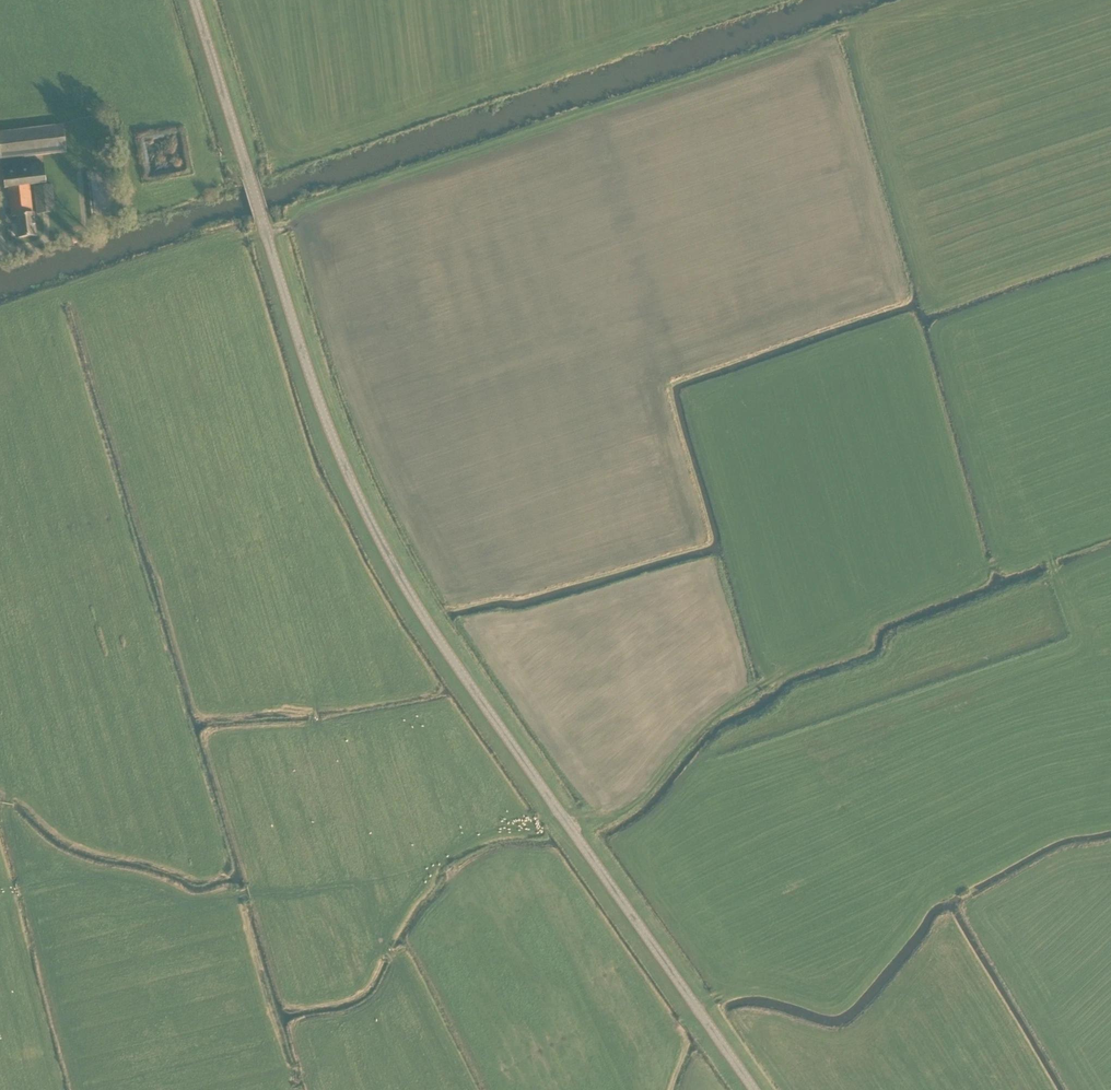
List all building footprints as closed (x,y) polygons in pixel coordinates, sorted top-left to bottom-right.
[(0,133),(0,156),(2,170),(3,170),(5,189),(8,189),(30,186),(46,184),(43,163),(23,165),(22,158),(42,156),(67,153),(64,125),(0,133)] [(31,197),(30,186),(8,189),(10,199),(31,197)] [(31,197),(10,199),(12,218),(16,217),(19,239),(37,236),(34,214),(33,215),(32,208),(40,207),(41,215),(49,214),(47,195),(31,197)]
